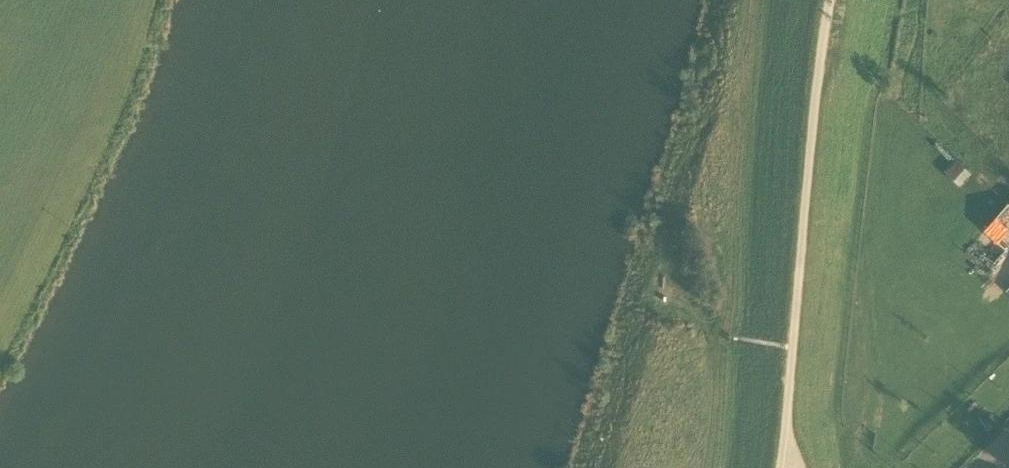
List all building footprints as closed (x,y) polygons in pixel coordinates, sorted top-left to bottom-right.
[(959,183),(970,171),(954,157),(943,169),(959,183)] [(966,251),(1008,292),(1008,207),(966,251)]
